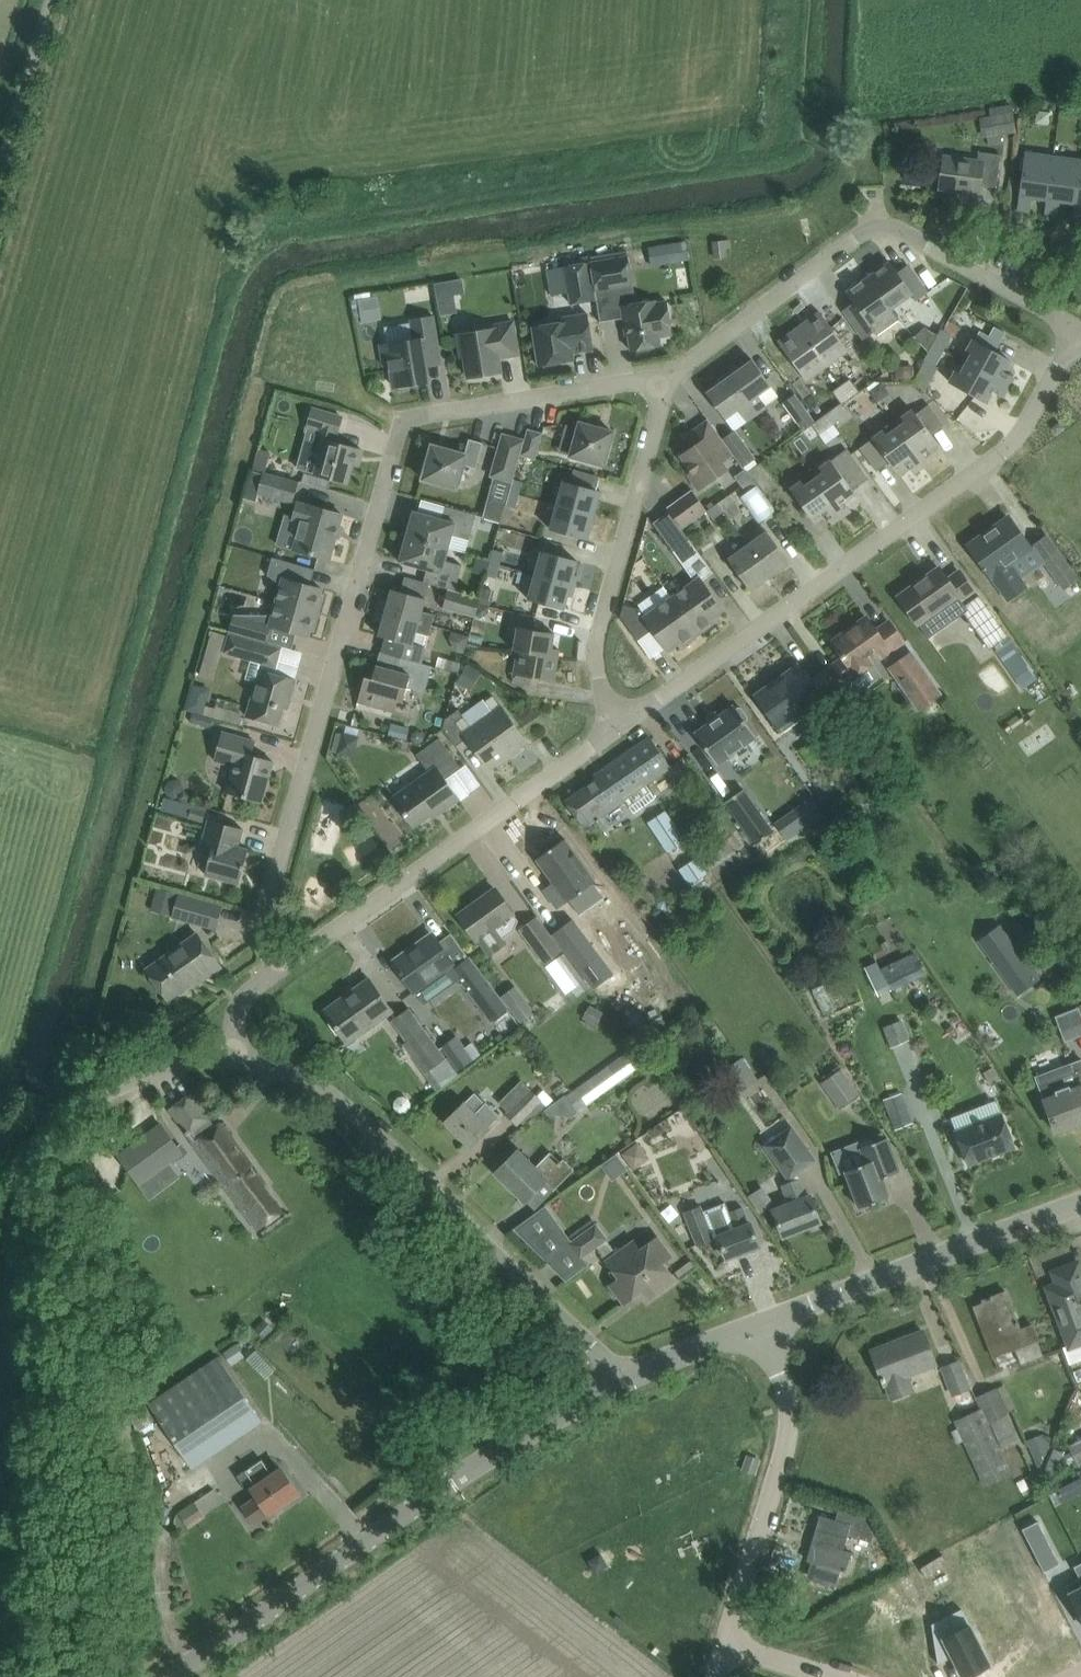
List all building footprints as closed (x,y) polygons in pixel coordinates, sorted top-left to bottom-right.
[(1015,133),(1012,112),(981,117),(984,137),(1015,133)] [(996,188),(1000,154),(979,151),(978,160),(943,155),(938,189),(980,195),(981,186),(996,188)] [(1045,213),(1046,213),(1054,156),(1025,152),(1018,209),(1030,211),(1032,197),(1047,199),(1045,213)] [(1074,217),(1080,164),(1080,160),(1054,156),(1046,213),(1058,215),(1060,201),(1075,203),(1074,217)] [(687,260),(683,240),(644,247),(648,266),(687,260)] [(633,284),(628,256),(628,254),(591,260),(596,290),(633,284)] [(564,265),(571,303),(597,299),(596,290),(591,260),(564,265)] [(868,276),(891,308),(912,294),(916,300),(928,292),(908,265),(907,266),(910,269),(900,276),(890,261),(868,276)] [(844,310),(863,338),(875,330),(877,333),(898,318),(891,308),(868,276),(847,292),(854,302),(844,310)] [(432,280),(433,313),(453,312),(452,293),(461,292),(461,279),(432,280)] [(373,296),(358,299),(363,323),(378,320),(373,296)] [(672,334),(669,313),(667,301),(656,302),(656,300),(621,306),(624,322),(626,322),(631,350),(661,345),(659,336),(672,334)] [(820,311),(799,326),(827,366),(848,351),(820,311)] [(594,350),(590,328),(588,313),(550,319),(551,323),(532,326),(539,366),(575,360),(573,353),(594,350)] [(441,364),(440,356),(433,315),(411,319),(415,339),(382,345),(385,365),(391,364),(394,387),(429,381),(426,367),(441,364)] [(926,327),(924,326),(915,337),(930,351),(933,344),(942,329),(946,322),(933,315),(926,327)] [(519,355),(516,333),(514,321),(475,327),(476,331),(458,334),(461,356),(465,356),(468,377),(501,372),(498,358),(519,355)] [(827,366),(799,326),(778,341),(807,381),(827,366)] [(942,329),(933,344),(944,350),(952,335),(942,329)] [(973,354),(967,364),(1008,386),(1014,377),(1003,371),(1010,359),(974,340),(968,351),(973,354)] [(925,360),(935,365),(944,350),(933,344),(930,351),(925,360)] [(753,360),(730,376),(757,414),(767,407),(780,398),(753,360)] [(1008,386),(967,364),(962,374),(957,371),(950,382),(986,402),(992,391),(1003,396),(1008,386)] [(757,414),(730,376),(707,393),(724,417),(738,408),(747,421),(757,414)] [(842,386),(850,396),(858,390),(851,380),(842,386)] [(842,386),(834,391),(842,402),(850,396),(842,386)] [(803,431),(813,424),(816,422),(796,393),(783,403),(803,431)] [(827,414),(834,423),(848,413),(841,404),(827,414)] [(897,428),(924,466),(933,460),(926,451),(937,442),(931,435),(943,425),(928,406),(916,414),(913,409),(903,417),(906,422),(897,428)] [(363,450),(357,448),(333,441),(335,433),(338,434),(343,417),(312,408),(307,425),(321,429),(316,448),(322,450),(315,474),(347,483),(353,463),(359,465),(363,450)] [(813,424),(820,433),(834,423),(827,414),(816,422),(813,424)] [(694,446),(681,455),(692,471),(688,474),(699,489),(728,469),(722,461),(733,454),(724,441),(722,439),(708,419),(686,436),(694,446)] [(576,440),(571,455),(604,464),(613,431),(580,422),(579,427),(566,424),(563,437),(576,440)] [(528,428),(525,440),(521,456),(535,460),(543,432),(528,428)] [(924,466),(897,428),(887,435),(884,430),(873,438),(897,471),(908,462),(916,472),(924,466)] [(755,458),(735,430),(722,439),(724,441),(733,454),(743,467),(755,458)] [(491,477),(512,483),(515,472),(516,472),(521,456),(525,440),(503,434),(491,477)] [(476,468),(477,464),(483,442),(469,439),(465,454),(432,445),(428,459),(424,460),(421,472),(424,475),(423,479),(458,489),(465,465),(476,468)] [(824,472),(814,479),(842,517),(851,511),(844,501),(855,493),(852,489),(868,478),(847,448),(820,467),(824,472)] [(262,472),(266,453),(255,450),(250,469),(262,472)] [(749,471),(766,494),(779,485),(762,462),(749,471)] [(298,483),(252,470),(244,498),(256,501),(258,492),(292,502),(298,483)] [(573,470),(570,482),(597,490),(600,477),(573,470)] [(514,479),(510,492),(520,494),(523,481),(514,479)] [(842,517),(814,479),(805,486),(802,481),(791,488),(815,522),(826,514),(832,524),(842,517)] [(564,481),(557,505),(594,515),(598,500),(594,498),(597,490),(570,482),(564,481)] [(747,493),(740,498),(758,523),(776,510),(758,485),(747,493)] [(692,488),(666,508),(669,512),(682,528),(708,509),(692,488)] [(510,492),(507,504),(516,507),(520,494),(510,492)] [(486,507),(483,516),(501,521),(506,505),(496,502),(486,507)] [(342,514),(321,508),(307,504),(306,505),(298,503),(293,518),(302,520),(294,549),(330,559),(342,514)] [(557,505),(551,529),(583,538),(586,529),(590,530),(594,515),(557,505)] [(407,536),(449,548),(452,535),(469,540),(476,515),(445,506),(442,518),(414,511),(411,522),(406,522),(403,535),(407,536)] [(654,524),(673,550),(689,538),(669,512),(654,524)] [(1030,548),(1021,535),(1008,517),(992,529),(994,532),(973,547),(971,544),(969,545),(992,576),(1030,548)] [(748,545),(770,576),(789,562),(767,531),(748,545)] [(1031,541),(1063,587),(1075,579),(1042,533),(1031,541)] [(448,589),(455,590),(462,565),(445,560),(449,548),(407,536),(403,535),(399,547),(403,550),(399,561),(427,569),(424,582),(448,589)] [(729,558),(751,590),(770,576),(748,545),(729,558)] [(490,560),(490,562),(500,565),(503,552),(494,549),(490,560)] [(543,550),(536,575),(575,586),(578,575),(573,574),(577,560),(543,550)] [(282,584),(277,601),(318,613),(322,596),(319,595),(322,588),(285,578),(289,562),(273,557),(268,575),(282,584)] [(490,562),(486,575),(496,578),(500,565),(490,562)] [(974,592),(959,570),(947,578),(939,567),(898,595),(919,624),(958,596),(961,601),(974,592)] [(536,575),(529,599),(564,609),(567,595),(572,596),(575,586),(536,575)] [(714,623),(711,619),(724,610),(700,576),(671,597),(698,634),(714,623)] [(377,609),(432,625),(435,614),(422,611),(426,598),(392,589),(388,601),(380,599),(377,609)] [(480,597),(455,590),(448,589),(443,608),(475,617),(480,597)] [(963,609),(989,647),(1007,634),(980,596),(963,609)] [(698,634),(671,597),(646,615),(641,609),(624,604),(621,616),(638,640),(652,629),(667,650),(680,641),(683,645),(698,634)] [(277,601),(273,615),(234,614),(229,631),(267,642),(271,626),(308,636),(310,628),(313,629),(318,613),(277,601)] [(476,616),(482,617),(487,615),(489,608),(479,605),(476,616)] [(383,652),(399,656),(422,663),(427,647),(413,643),(416,632),(429,636),(432,625),(377,609),(374,620),(382,623),(379,635),(387,637),(383,652)] [(904,642),(889,621),(876,630),(867,617),(855,626),(856,627),(834,642),(833,641),(832,642),(843,658),(836,663),(848,680),(879,659),(904,642)] [(514,650),(518,650),(558,657),(559,649),(552,648),(554,633),(533,629),(534,621),(520,619),(514,650)] [(223,652),(276,666),(281,648),(228,633),(223,652)] [(999,648),(1021,679),(1032,672),(1010,640),(999,648)] [(518,650),(513,681),(527,684),(529,676),(554,680),(558,657),(518,650)] [(912,651),(887,668),(918,712),(943,694),(912,651)] [(399,656),(395,670),(376,665),(373,678),(365,676),(358,701),(395,712),(398,699),(403,701),(407,687),(424,692),(432,666),(422,663),(399,656)] [(470,687),(477,671),(462,665),(455,681),(470,687)] [(757,695),(779,725),(819,696),(827,707),(840,698),(822,672),(809,681),(799,666),(780,679),(782,681),(760,696),(759,694),(757,695)] [(296,679),(275,673),(260,669),(246,716),(279,725),(288,694),(292,695),(296,679)] [(493,711),(482,719),(510,757),(522,749),(520,747),(527,741),(501,705),(493,695),(485,700),(493,711)] [(735,704),(695,732),(719,765),(758,737),(746,720),(748,719),(749,716),(742,707),(739,706),(737,708),(735,704)] [(510,757),(482,719),(471,727),(458,709),(445,719),(443,727),(456,746),(467,738),(489,769),(496,764),(497,766),(510,757)] [(215,760),(234,765),(227,792),(262,801),(270,771),(267,770),(269,760),(251,755),(255,741),(223,732),(215,760)] [(461,768),(438,737),(418,753),(430,769),(392,796),(414,826),(440,807),(442,810),(459,798),(445,779),(461,768)] [(672,768),(662,754),(650,737),(594,776),(597,779),(566,801),(584,827),(625,797),(634,812),(655,800),(647,785),(672,768)] [(754,845),(774,830),(744,789),(724,803),(754,845)] [(666,811),(648,822),(667,851),(685,840),(666,811)] [(848,822),(855,831),(866,823),(859,814),(848,822)] [(205,874),(239,883),(248,849),(238,846),(243,828),(209,819),(202,843),(213,846),(205,874)] [(564,839),(535,861),(551,883),(540,891),(554,911),(594,882),(564,839)] [(697,858),(680,869),(690,885),(707,873),(697,858)] [(495,888),(459,914),(477,940),(478,938),(490,955),(506,943),(503,939),(513,932),(518,921),(495,888)] [(158,889),(154,901),(175,907),(179,895),(158,889)] [(173,916),(216,928),(221,906),(179,895),(175,907),(173,916)] [(561,950),(537,918),(521,930),(545,962),(561,950)] [(573,918),(553,933),(594,988),(614,972),(573,918)] [(1000,925),(978,941),(1003,976),(1016,994),(1033,982),(1020,964),(1025,960),(1000,925)] [(409,950),(393,961),(406,979),(416,993),(424,1005),(426,1003),(455,982),(460,979),(489,1019),(491,1018),(507,1007),(451,933),(438,942),(434,936),(411,952),(409,950)] [(220,966),(207,948),(198,934),(148,969),(168,998),(198,976),(201,980),(220,966)] [(566,1000),(587,986),(564,951),(543,965),(566,1000)] [(881,971),(877,961),(865,967),(878,996),(924,974),(915,955),(881,971)] [(325,1010),(348,1042),(392,1011),(369,979),(325,1010)] [(405,1044),(436,1088),(456,1074),(411,1008),(393,1021),(408,1042),(405,1044)] [(1052,1015),(1060,1041),(1080,1034),(1080,1025),(1076,1008),(1052,1015)] [(883,1027),(892,1048),(910,1040),(901,1019),(883,1027)] [(472,1042),(450,1058),(459,1070),(481,1054),(472,1042)] [(587,1104),(582,1097),(643,1054),(636,1045),(565,1095),(572,1105),(577,1111),(587,1104)] [(723,1071),(735,1088),(755,1074),(743,1056),(723,1071)] [(1057,1132),(1080,1122),(1080,1059),(1035,1076),(1045,1100),(1057,1132)] [(829,1073),(824,1076),(826,1079),(836,1092),(841,1089),(850,1103),(861,1095),(841,1068),(839,1066),(829,1073)] [(508,1109),(522,1122),(542,1101),(528,1087),(508,1109)] [(187,1135),(190,1133),(195,1140),(193,1142),(258,1230),(283,1212),(263,1185),(266,1184),(221,1123),(216,1126),(210,1118),(212,1116),(194,1091),(169,1109),(187,1135)] [(484,1102),(474,1092),(446,1121),(471,1146),(489,1127),(499,1117),(484,1102)] [(883,1101),(890,1115),(900,1111),(893,1096),(883,1101)] [(1015,1146),(1007,1126),(1002,1113),(955,1132),(968,1164),(1015,1146)] [(161,1123),(117,1155),(139,1185),(170,1163),(183,1153),(161,1123)] [(792,1128),(766,1146),(788,1178),(797,1172),(815,1160),(792,1127),(792,1128)] [(856,1142),(830,1152),(839,1174),(845,1171),(859,1207),(890,1196),(883,1177),(900,1170),(888,1137),(884,1139),(859,1148),(856,1142)] [(638,1142),(622,1153),(633,1170),(645,1162),(646,1153),(638,1142)] [(497,1172),(525,1201),(549,1177),(558,1186),(574,1170),(564,1159),(561,1162),(552,1153),(536,1168),(519,1151),(497,1172)] [(599,1166),(608,1178),(621,1169),(612,1157),(599,1166)] [(774,1210),(784,1236),(821,1222),(811,1196),(806,1198),(800,1180),(799,1180),(789,1184),(783,1186),(790,1204),(774,1210)] [(697,1245),(713,1239),(713,1238),(718,1236),(727,1258),(759,1245),(751,1223),(748,1224),(742,1207),(729,1212),(725,1203),(704,1211),(702,1206),(684,1212),(697,1245)] [(596,1223),(570,1242),(580,1256),(581,1255),(596,1244),(605,1238),(606,1237),(596,1223)] [(607,1260),(606,1260),(619,1278),(610,1285),(624,1303),(651,1284),(657,1293),(676,1279),(663,1262),(672,1255),(658,1236),(640,1249),(634,1240),(617,1253),(607,1260)] [(1050,1290),(1058,1310),(1065,1330),(1069,1340),(1071,1344),(1063,1347),(1069,1364),(1080,1359),(1080,1273),(1077,1264),(1054,1272),(1055,1275),(1060,1286),(1050,1290)] [(993,1358),(1015,1349),(1021,1363),(1043,1355),(1038,1340),(1039,1340),(1033,1324),(1020,1329),(1006,1291),(983,1300),(988,1314),(978,1317),(993,1358)] [(936,1365),(931,1351),(923,1331),(872,1350),(885,1384),(886,1384),(892,1398),(914,1390),(908,1375),(936,1365)] [(149,1404),(193,1469),(263,1421),(219,1357),(149,1404)] [(942,1367),(953,1395),(970,1389),(959,1360),(942,1367)] [(995,1386),(977,1394),(1001,1447),(1020,1439),(995,1386)] [(983,1407),(954,1421),(958,1429),(952,1431),(957,1442),(963,1440),(985,1486),(1011,1473),(1000,1448),(1001,1448),(983,1407)] [(1069,1446),(1074,1455),(1064,1460),(1069,1471),(1073,1470),(1076,1476),(1080,1474),(1080,1440),(1069,1446)] [(298,1493),(286,1475),(282,1469),(273,1475),(263,1460),(249,1469),(259,1484),(253,1489),(259,1497),(244,1507),(255,1522),(298,1493)] [(1049,1494),(1055,1506),(1080,1492),(1080,1477),(1049,1494)] [(866,1517),(860,1515),(839,1509),(836,1520),(821,1515),(807,1560),(845,1571),(851,1551),(843,1549),(847,1534),(860,1538),(866,1517)] [(1037,1521),(1022,1529),(1044,1572),(1045,1571),(1060,1564),(1060,1563),(1038,1522),(1038,1521),(1037,1521)] [(1065,1585),(1080,1617),(1080,1563),(1073,1566),(1080,1578),(1065,1585)] [(962,1609),(932,1624),(938,1663),(943,1661),(942,1659),(951,1655),(952,1656),(953,1656),(963,1676),(965,1676),(990,1664),(962,1609)]
